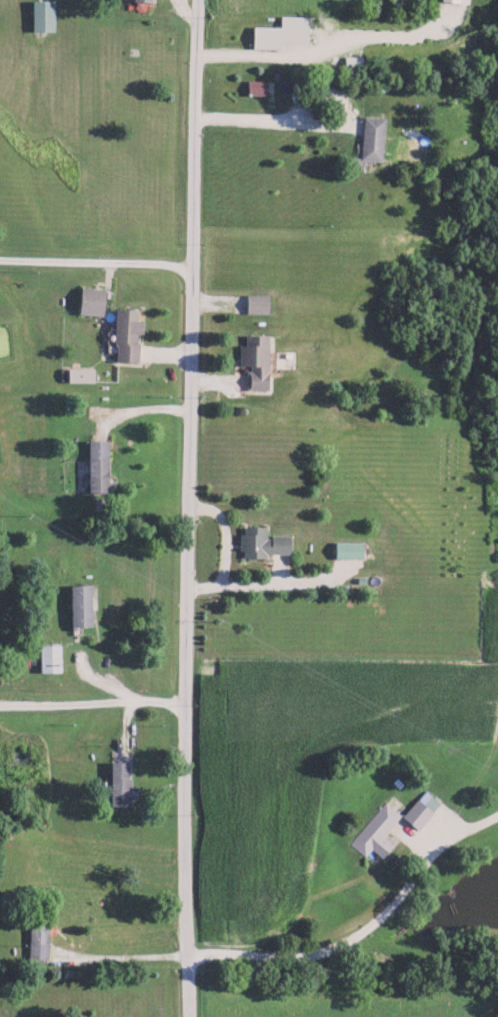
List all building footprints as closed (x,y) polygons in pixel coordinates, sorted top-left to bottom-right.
[(30,0),(30,31),(53,30),(53,0),(46,0),(30,0)] [(249,48),(277,48),(277,43),(304,44),(304,16),(278,15),(278,26),(249,26),(249,48)] [(263,81),(244,80),(244,94),(263,94),(263,81)] [(381,117),(360,116),(358,160),(379,160),(381,117)] [(101,314),(103,288),(77,287),(76,313),(101,314)] [(243,312),(266,313),(266,294),(244,294),(243,312)] [(111,360),(137,361),(137,343),(134,343),(134,333),(140,334),(140,321),(135,321),(136,309),(113,308),(111,360)] [(91,367),(64,367),(64,382),(91,381),(91,367)] [(86,440),(85,492),(106,492),(106,440),(86,440)] [(265,526),(239,527),(240,558),(264,558),(264,553),(288,553),(287,535),(265,536),(265,526)] [(332,558),(360,558),(361,542),(332,541),(332,558)] [(67,585),(68,627),(90,626),(89,584),(67,585)] [(37,645),(37,672),(58,672),(57,645),(37,645)] [(108,762),(108,804),(135,803),(134,786),(128,786),(127,762),(108,762)] [(365,857),(371,849),(381,857),(391,843),(382,836),(399,814),(383,801),(349,844),(365,857)] [(46,960),(48,913),(27,913),(26,959),(46,960)]
